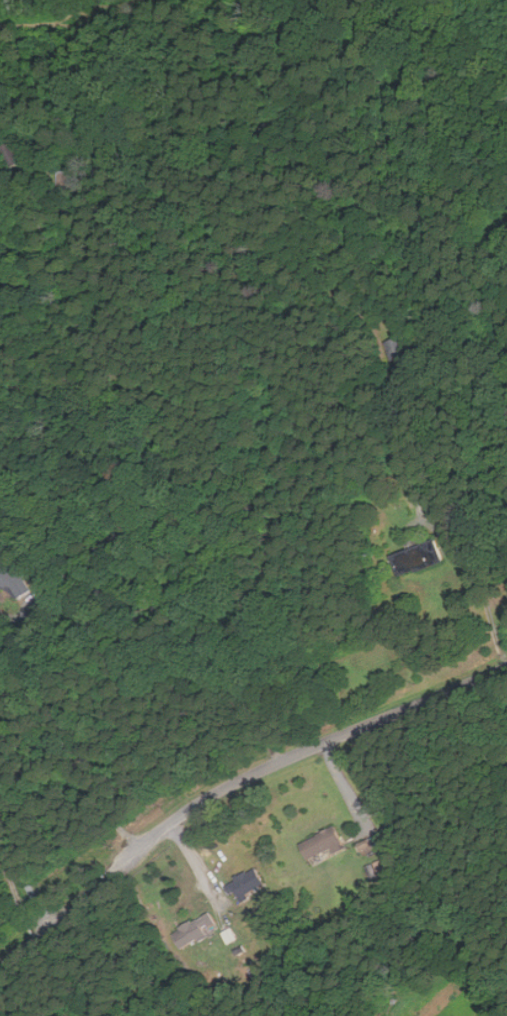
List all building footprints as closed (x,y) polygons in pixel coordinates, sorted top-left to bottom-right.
[(393,367),(414,360),(406,335),(385,341),(393,367)] [(433,542),(389,554),(395,576),(439,564),(433,542)] [(33,587),(4,558),(0,562),(0,583),(19,601),(33,587)] [(307,862),(342,844),(332,826),(297,843),(307,862)] [(358,844),(364,855),(375,850),(370,839),(358,844)] [(380,875),(394,870),(389,857),(375,862),(380,875)] [(225,882),(234,901),(264,886),(254,867),(225,882)] [(214,922),(208,913),(174,933),(184,949),(208,935),(204,928),(214,922)] [(228,944),(238,940),(232,928),(222,933),(228,944)]
